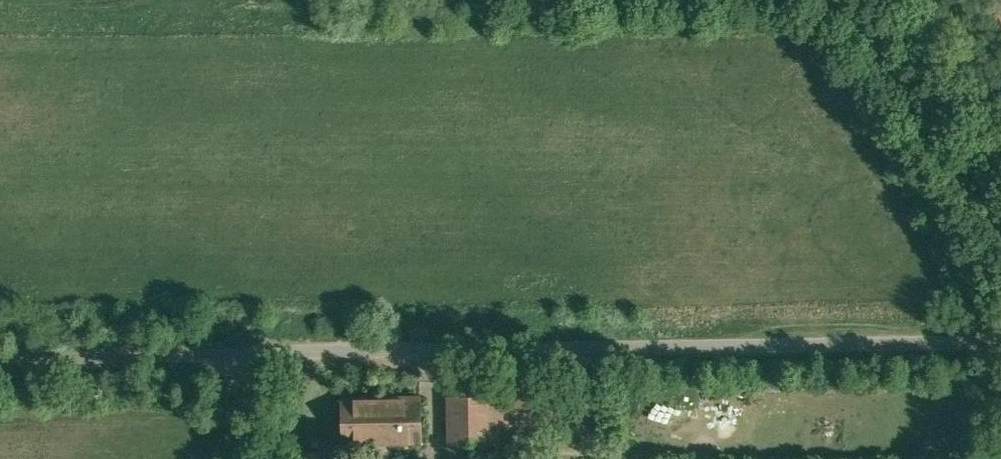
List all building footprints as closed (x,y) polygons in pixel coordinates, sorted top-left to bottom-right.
[(422,378),(339,379),(339,429),(422,428),(422,378)] [(514,378),(447,380),(448,431),(515,429),(514,378)] [(293,437),(293,458),(324,458),(324,436),(293,437)]
